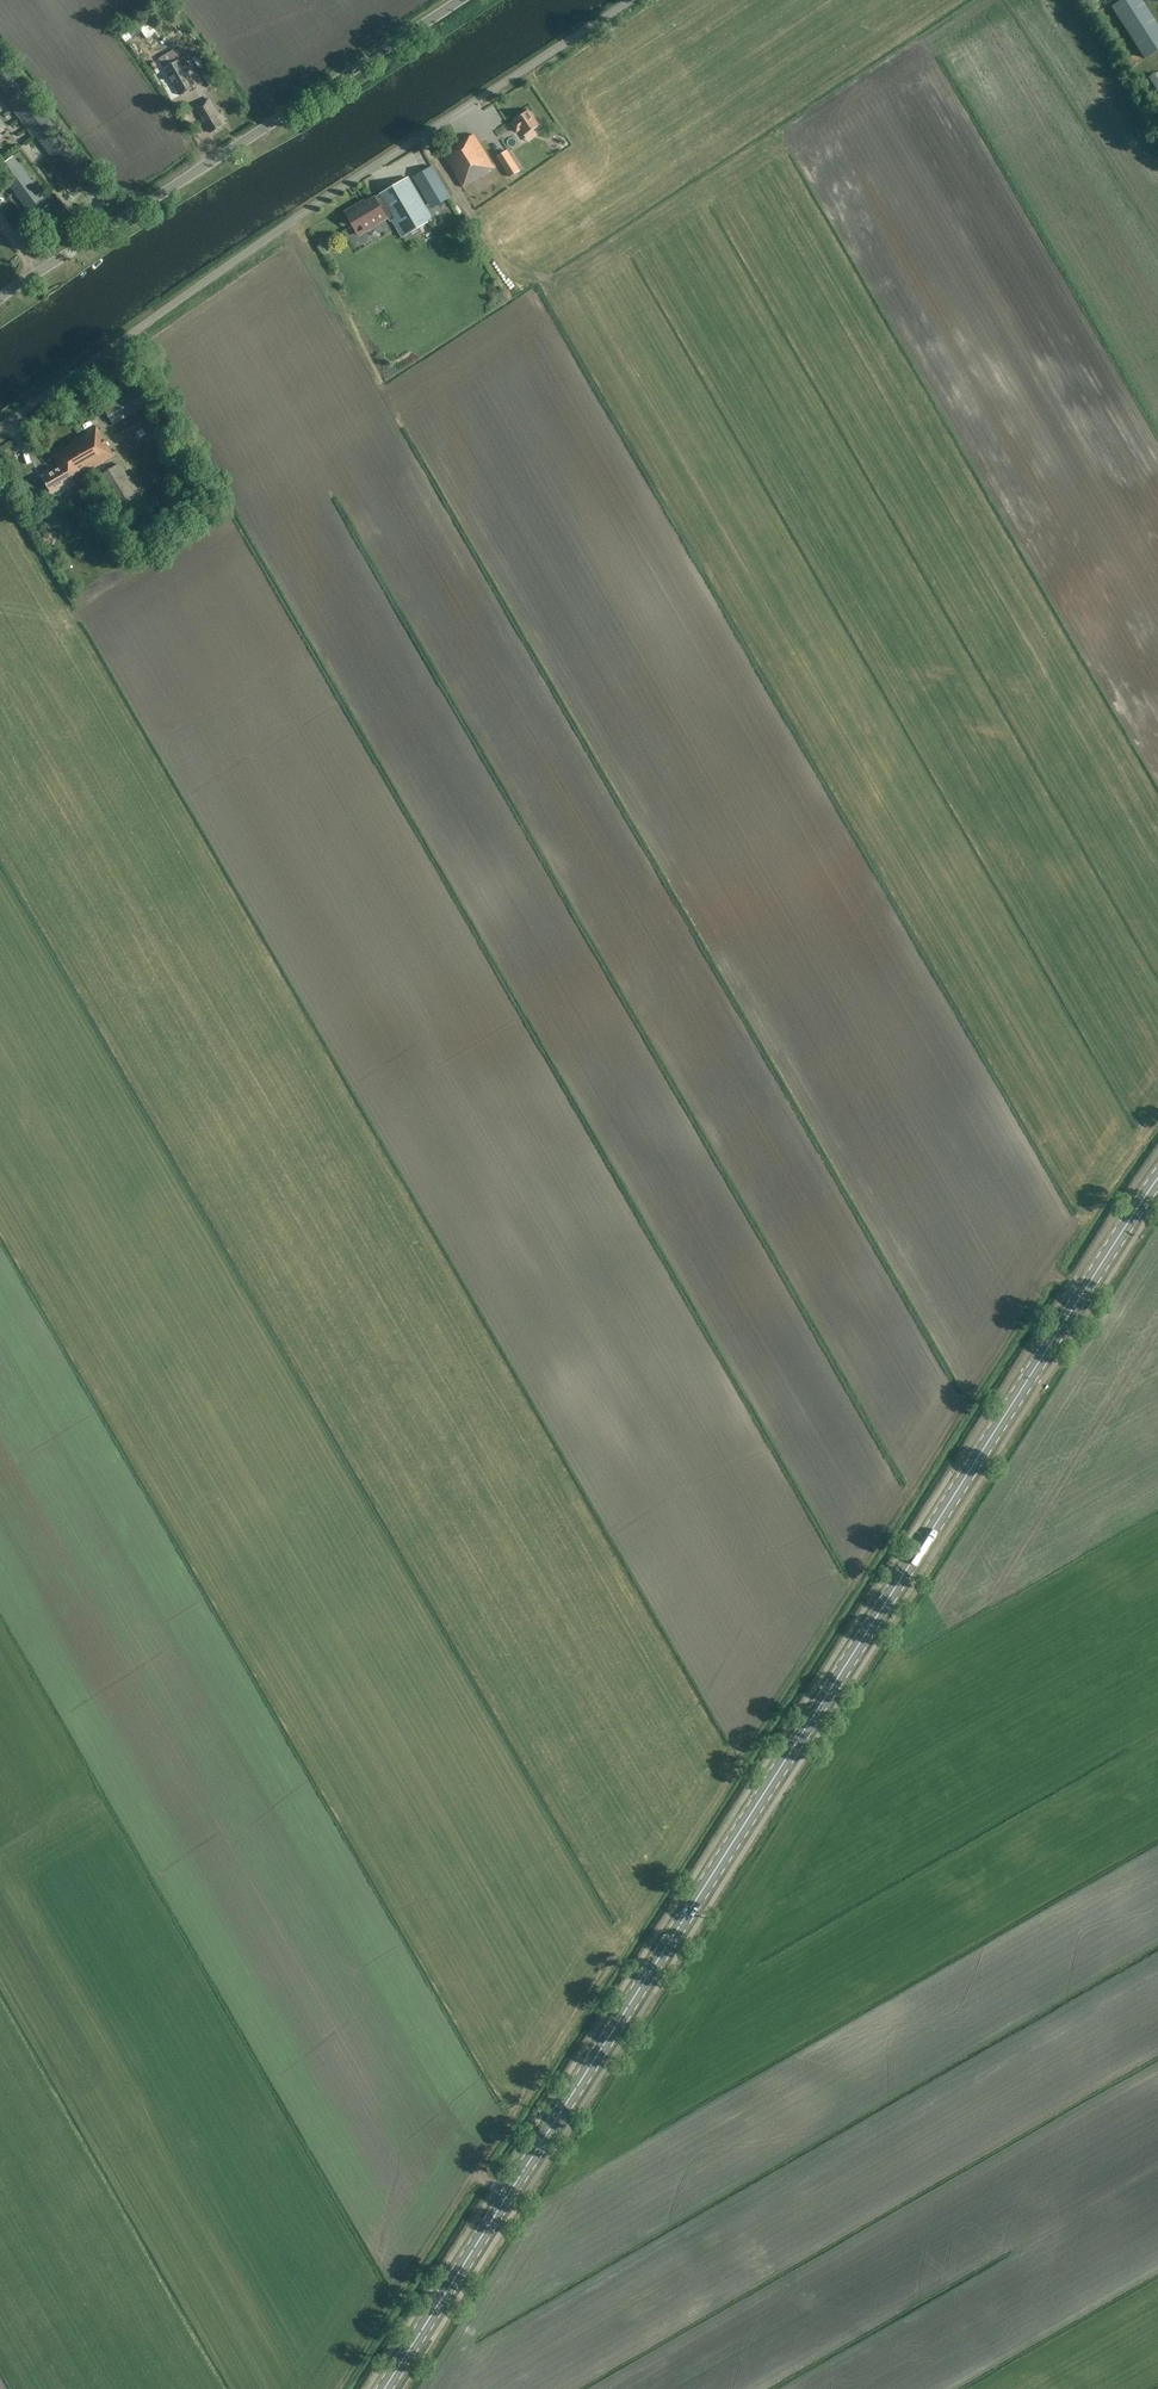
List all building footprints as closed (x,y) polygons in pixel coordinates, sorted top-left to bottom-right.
[(1112,6),(1144,58),(1157,49),(1157,26),(1142,0),(1122,0),(1112,6)] [(128,32),(136,45),(156,33),(147,19),(128,32)] [(158,59),(164,69),(180,59),(184,57),(178,47),(158,59)] [(221,79),(216,70),(201,47),(190,55),(204,78),(210,86),(221,79)] [(180,59),(164,69),(179,96),(196,86),(180,59)] [(210,98),(196,105),(210,132),(222,126),(215,113),(217,112),(210,98)] [(515,121),(510,124),(516,133),(521,130),(524,135),(538,125),(528,110),(514,120),(515,121)] [(15,143),(27,134),(17,119),(5,128),(15,143)] [(442,154),(463,188),(494,169),(473,135),(442,154)] [(507,151),(497,157),(501,164),(509,177),(519,171),(507,151)] [(0,167),(0,172),(32,213),(47,202),(13,157),(0,167)] [(432,166),(413,177),(420,190),(431,208),(440,203),(450,197),(440,179),(432,166)] [(82,184),(86,189),(96,181),(92,176),(82,184)] [(389,222),(392,221),(401,237),(432,220),(408,177),(360,205),(359,203),(344,211),(353,226),(359,222),(364,231),(387,218),(389,222)] [(137,388),(103,407),(113,425),(147,406),(137,388)] [(59,467),(41,477),(50,493),(68,482),(68,483),(114,456),(96,427),(51,453),(59,467)] [(100,475),(127,524),(146,513),(119,465),(100,475)]
